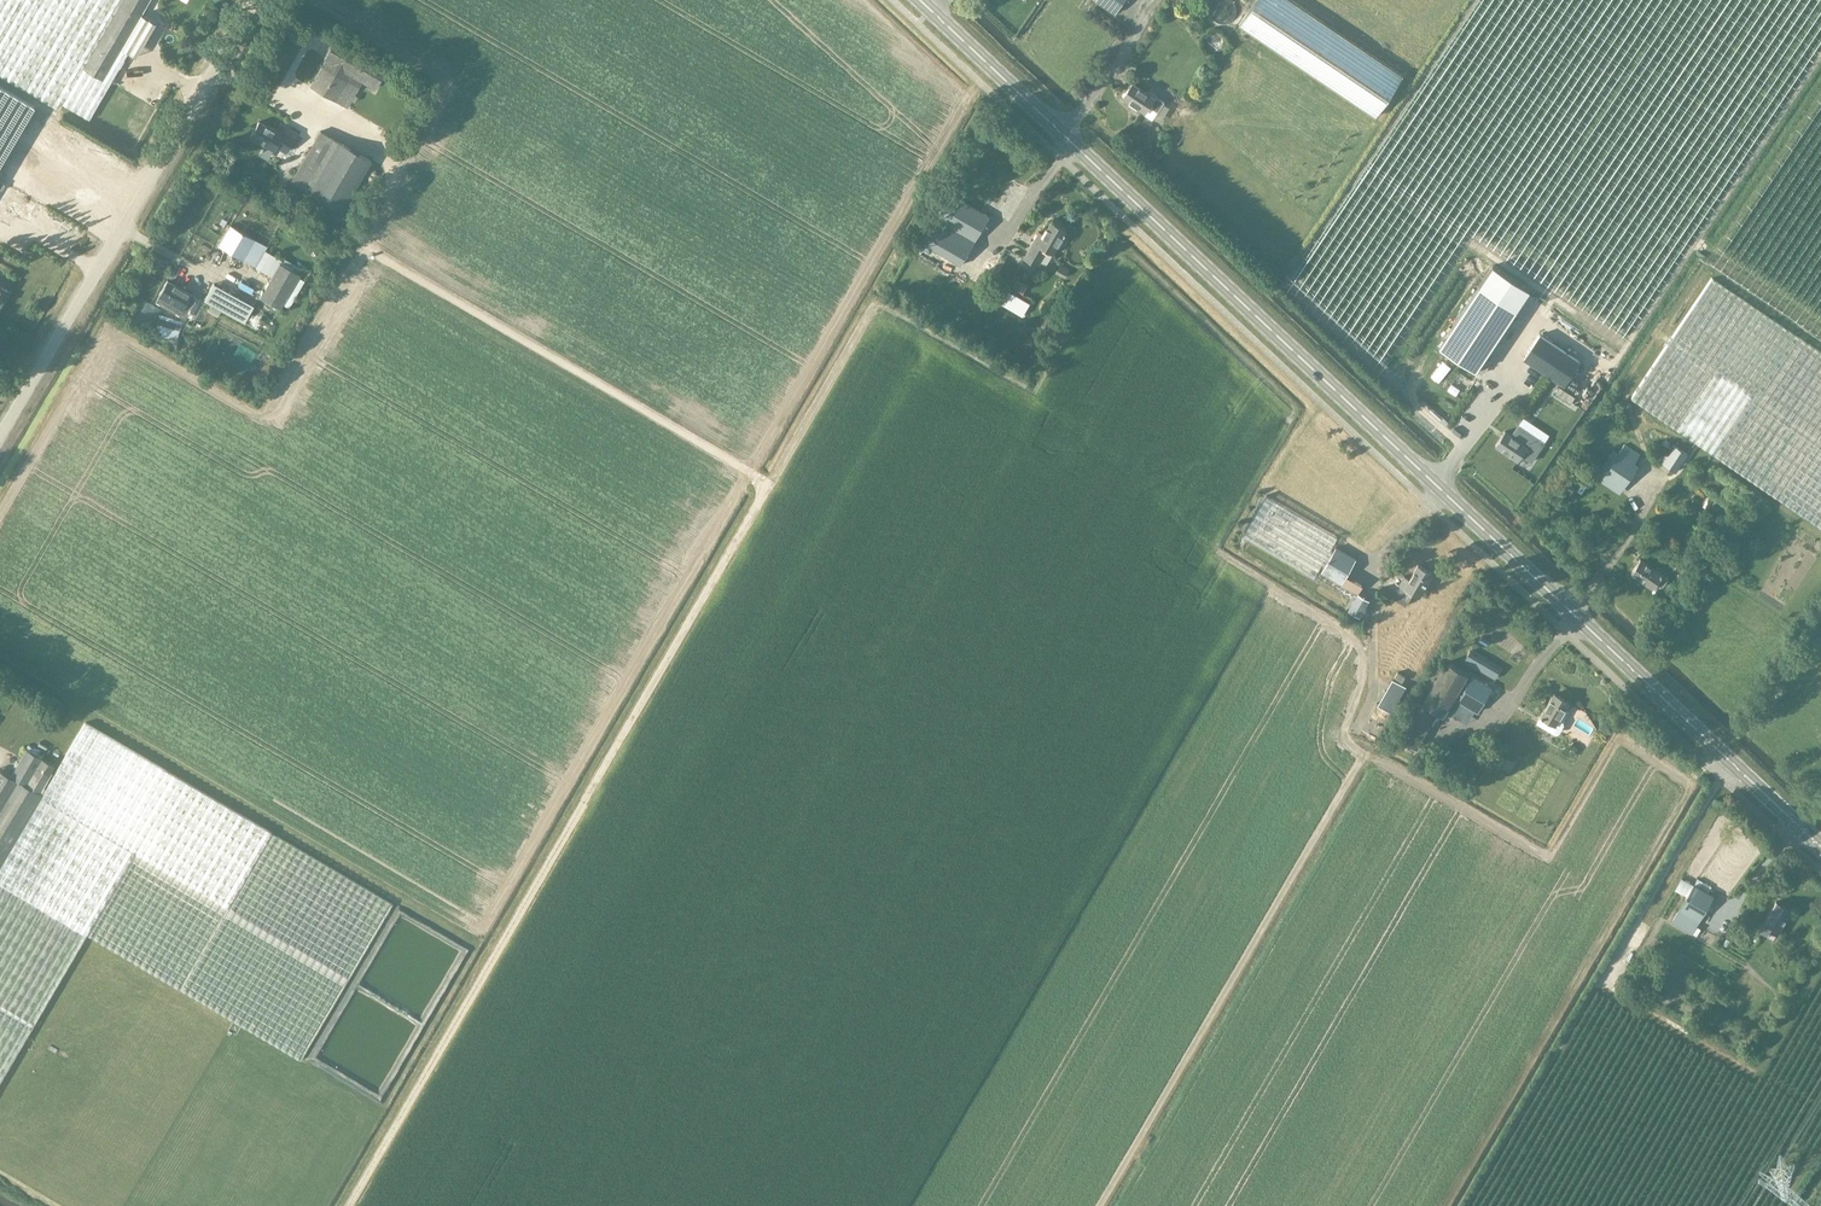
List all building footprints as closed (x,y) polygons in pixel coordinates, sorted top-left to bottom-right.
[(62,104),(88,119),(124,59),(131,63),(151,29),(137,21),(149,0),(0,0),(0,71),(62,104)] [(1124,0),(1096,0),(1095,1),(1115,14),(1124,0)] [(1238,25),(1374,117),(1402,76),(1289,0),(1254,0),(1238,25)] [(310,87),(347,108),(363,82),(375,89),(387,68),(337,38),(324,59),(325,59),(310,86),(310,87)] [(1164,102),(1155,96),(1154,98),(1132,83),(1123,97),(1145,112),(1144,114),(1152,120),(1164,102)] [(34,105),(0,85),(0,164),(34,105)] [(259,122),(250,136),(273,150),(277,144),(283,147),(288,139),(282,136),(282,135),(259,122)] [(291,182),(342,211),(371,160),(320,131),(291,182)] [(41,194),(17,182),(23,170),(4,161),(0,169),(0,219),(9,224),(15,211),(25,217),(29,208),(33,210),(41,194)] [(960,265),(989,216),(950,194),(921,242),(960,265)] [(1047,250),(1053,254),(1066,230),(1051,222),(1044,235),(1039,232),(1023,258),(1038,266),(1047,250)] [(243,260),(244,259),(255,240),(230,226),(219,246),(243,260)] [(255,240),(244,259),(256,266),(267,246),(255,239),(255,240)] [(289,307),(304,280),(298,276),(299,274),(279,262),(260,297),(280,308),(282,303),(289,307)] [(1492,266),(1439,347),(1476,371),(1529,290),(1492,266)] [(248,305),(251,299),(210,278),(201,296),(256,324),(261,312),(248,305)] [(1713,279),(1631,399),(1820,528),(1820,353),(1713,279)] [(159,296),(155,302),(184,319),(191,307),(196,298),(190,295),(190,294),(167,281),(158,296),(159,296)] [(9,291),(0,286),(0,308),(9,291)] [(1564,385),(1580,361),(1539,334),(1523,359),(1564,385)] [(1325,369),(1320,374),(1347,398),(1352,392),(1325,369)] [(1447,389),(1456,394),(1460,388),(1451,383),(1447,389)] [(1526,460),(1533,451),(1527,447),(1527,446),(1505,431),(1495,445),(1518,460),(1520,456),(1526,460)] [(1619,453),(1603,476),(1622,489),(1638,466),(1636,465),(1642,457),(1626,445),(1620,453),(1619,453)] [(1675,472),(1687,453),(1674,445),(1668,454),(1662,450),(1656,459),(1675,472)] [(1330,551),(1338,537),(1267,496),(1243,536),(1314,578),(1322,564),(1325,566),(1333,552),(1330,551)] [(1362,585),(1346,576),(1355,559),(1335,547),(1333,552),(1325,566),(1322,573),(1358,594),(1349,610),(1359,616),(1369,599),(1358,593),(1362,585)] [(1662,587),(1668,579),(1662,575),(1662,574),(1640,559),(1630,573),(1653,588),(1657,582),(1662,587)] [(1432,573),(1418,565),(1409,579),(1403,576),(1397,585),(1400,586),(1392,598),(1405,606),(1413,593),(1419,597),(1432,573)] [(1490,598),(1494,593),(1487,588),(1483,593),(1490,598)] [(1415,700),(1395,735),(1417,748),(1437,714),(1438,713),(1443,716),(1467,674),(1447,662),(1422,705),(1415,700)] [(1478,712),(1492,688),(1471,677),(1458,701),(1478,712)] [(1393,678),(1378,705),(1390,712),(1406,686),(1393,678)] [(1559,719),(1569,702),(1553,692),(1539,715),(1541,716),(1538,722),(1556,733),(1559,733),(1564,725),(1563,722),(1559,719)] [(87,934),(300,1060),(393,903),(360,884),(85,722),(43,794),(39,792),(55,766),(27,749),(11,776),(0,770),(0,1080),(87,934)] [(1692,934),(1713,896),(1693,885),(1672,922),(1692,934)] [(1776,934),(1790,910),(1776,902),(1762,925),(1758,931),(1767,936),(1770,930),(1776,934)] [(1762,954),(1769,957),(1773,950),(1765,947),(1762,954)]
